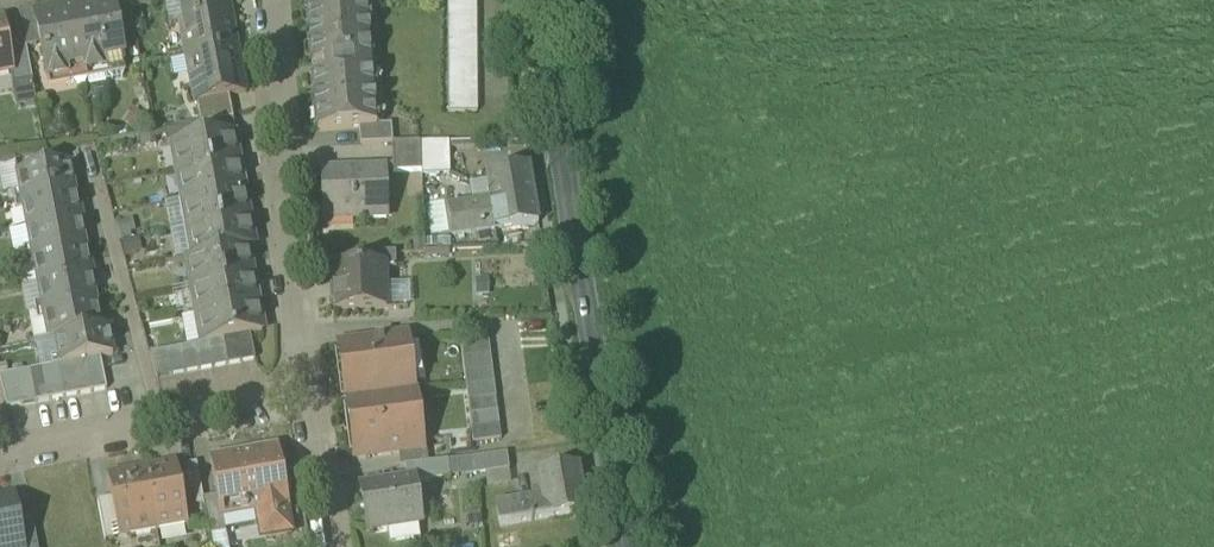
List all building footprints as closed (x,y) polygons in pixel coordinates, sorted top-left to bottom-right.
[(76,8),(74,8),(86,74),(107,70),(109,77),(112,81),(122,79),(124,74),(123,67),(125,66),(120,36),(114,8),(113,0),(86,6),(86,8),(76,10),(76,8)] [(135,9),(165,3),(165,1),(171,0),(133,0),(135,9)] [(188,58),(237,49),(227,0),(171,0),(165,1),(165,3),(170,26),(181,25),(188,58)] [(308,11),(308,10),(323,9),(337,8),(351,7),(365,5),(366,5),(366,0),(307,0),(308,11)] [(477,113),(476,0),(448,0),(449,114),(477,113)] [(114,8),(120,36),(135,33),(129,5),(114,8)] [(318,129),(318,133),(359,130),(377,128),(377,127),(374,89),(381,88),(380,75),(373,76),(372,60),(378,59),(377,45),(371,45),(369,23),(376,23),(375,8),(368,9),(368,5),(366,5),(365,5),(351,7),(337,8),(323,9),(308,10),(309,14),(302,15),(303,29),(310,28),(311,47),(304,48),(306,62),(312,61),(314,79),(307,80),(308,94),(315,94),(316,115),(310,116),(311,130),(318,129)] [(85,74),(86,74),(74,8),(72,8),(73,11),(63,13),(62,10),(36,15),(35,15),(41,46),(48,81),(70,77),(68,68),(83,66),(85,74)] [(19,12),(23,30),(26,48),(41,46),(35,15),(36,15),(35,9),(19,12)] [(0,22),(0,76),(11,73),(13,73),(5,33),(3,22),(0,22)] [(32,81),(26,48),(23,30),(5,33),(13,73),(11,73),(13,85),(32,81)] [(245,94),(237,49),(188,58),(197,103),(230,97),(245,94)] [(68,68),(70,77),(85,74),(83,66),(68,68)] [(197,103),(201,125),(216,122),(234,119),(230,97),(197,103)] [(219,136),(216,122),(201,125),(165,132),(168,148),(175,147),(174,145),(219,136)] [(361,146),(393,145),(393,144),(392,126),(377,127),(377,128),(359,130),(361,146)] [(175,147),(180,174),(238,163),(232,134),(219,136),(174,145),(175,147)] [(422,172),(422,176),(450,175),(449,142),(421,143),(422,172)] [(421,143),(393,144),(393,145),(393,173),(422,172),(421,143)] [(243,191),(238,163),(180,174),(185,202),(243,191)] [(13,195),(15,204),(75,192),(70,165),(18,174),(21,193),(13,195)] [(450,212),(453,237),(538,224),(529,166),(486,173),(492,206),(450,212)] [(353,215),(353,219),(386,218),(385,172),(353,174),(352,169),(323,170),(324,216),(353,215)] [(444,224),(442,189),(425,190),(427,225),(444,224)] [(248,219),(243,191),(185,202),(191,230),(248,219)] [(25,211),(28,230),(80,220),(75,192),(15,204),(16,213),(25,211)] [(254,247),(248,219),(191,230),(196,258),(246,248),(254,247)] [(24,250),(25,259),(85,248),(80,220),(28,230),(32,248),(24,250)] [(35,267),(39,285),(91,275),(85,248),(25,259),(27,268),(35,267)] [(252,276),(246,248),(196,258),(189,259),(194,287),(252,276)] [(385,268),(385,270),(396,269),(396,253),(355,254),(355,269),(385,268)] [(334,308),(334,310),(387,308),(385,270),(385,268),(355,269),(332,270),(332,272),(333,272),(334,308)] [(34,305),(36,314),(96,303),(91,275),(39,285),(42,304),(34,305)] [(257,304),(252,276),(194,287),(199,315),(257,304)] [(175,316),(191,313),(186,286),(170,289),(175,316)] [(49,341),(56,339),(101,331),(96,303),(36,314),(30,316),(35,343),(49,341)] [(263,334),(257,304),(199,315),(205,344),(209,344),(223,341),(237,338),(251,336),(263,334)] [(108,329),(101,331),(56,339),(60,358),(52,359),(53,368),(58,368),(72,365),(73,365),(86,362),(101,359),(114,357),(108,329)] [(251,336),(237,338),(242,363),(256,361),(251,336)] [(341,345),(348,401),(415,393),(414,392),(413,392),(406,336),(341,345)] [(228,366),(242,363),(237,338),(223,341),(228,366)] [(214,369),(228,366),(223,341),(209,344),(214,369)] [(461,345),(474,444),(502,440),(489,341),(461,345)] [(200,372),(214,369),(209,344),(205,344),(195,347),(200,372)] [(186,374),(200,372),(195,347),(181,349),(186,374)] [(172,377),(186,374),(181,349),(167,352),(172,377)] [(157,380),(172,377),(167,352),(151,355),(157,380)] [(101,359),(86,362),(92,393),(107,391),(101,359)] [(72,365),(58,368),(65,399),(79,396),(92,393),(86,362),(73,365),(72,365)] [(53,368),(44,370),(50,401),(65,399),(58,368),(53,368)] [(44,370),(30,373),(36,404),(50,401),(44,370)] [(30,373),(16,376),(22,407),(36,404),(30,373)] [(22,407),(16,376),(0,379),(0,381),(8,410),(22,407)] [(422,449),(415,393),(348,401),(348,403),(350,403),(357,458),(399,452),(422,449)] [(262,513),(266,539),(292,534),(288,508),(290,508),(279,449),(211,462),(218,498),(222,521),(223,520),(262,513)] [(447,461),(429,463),(427,449),(422,450),(422,449),(399,452),(401,467),(405,466),(407,481),(414,480),(415,485),(451,479),(447,461)] [(472,459),(474,475),(510,471),(508,454),(472,459)] [(117,528),(119,540),(130,538),(157,533),(189,527),(183,494),(189,493),(184,467),(178,468),(177,464),(145,470),(108,477),(112,500),(117,528)] [(218,498),(204,501),(197,465),(184,467),(189,493),(194,492),(197,506),(205,505),(211,537),(226,534),(223,520),(222,521),(218,498)] [(496,507),(500,527),(586,512),(578,468),(537,476),(540,492),(533,493),(534,500),(496,507)] [(361,488),(368,532),(421,523),(415,485),(414,480),(407,481),(361,488)] [(20,530),(15,499),(0,502),(0,546),(24,546),(20,530)] [(98,503),(105,542),(115,541),(112,529),(117,528),(112,500),(98,503)] [(34,527),(20,530),(24,546),(38,546),(34,527)]
